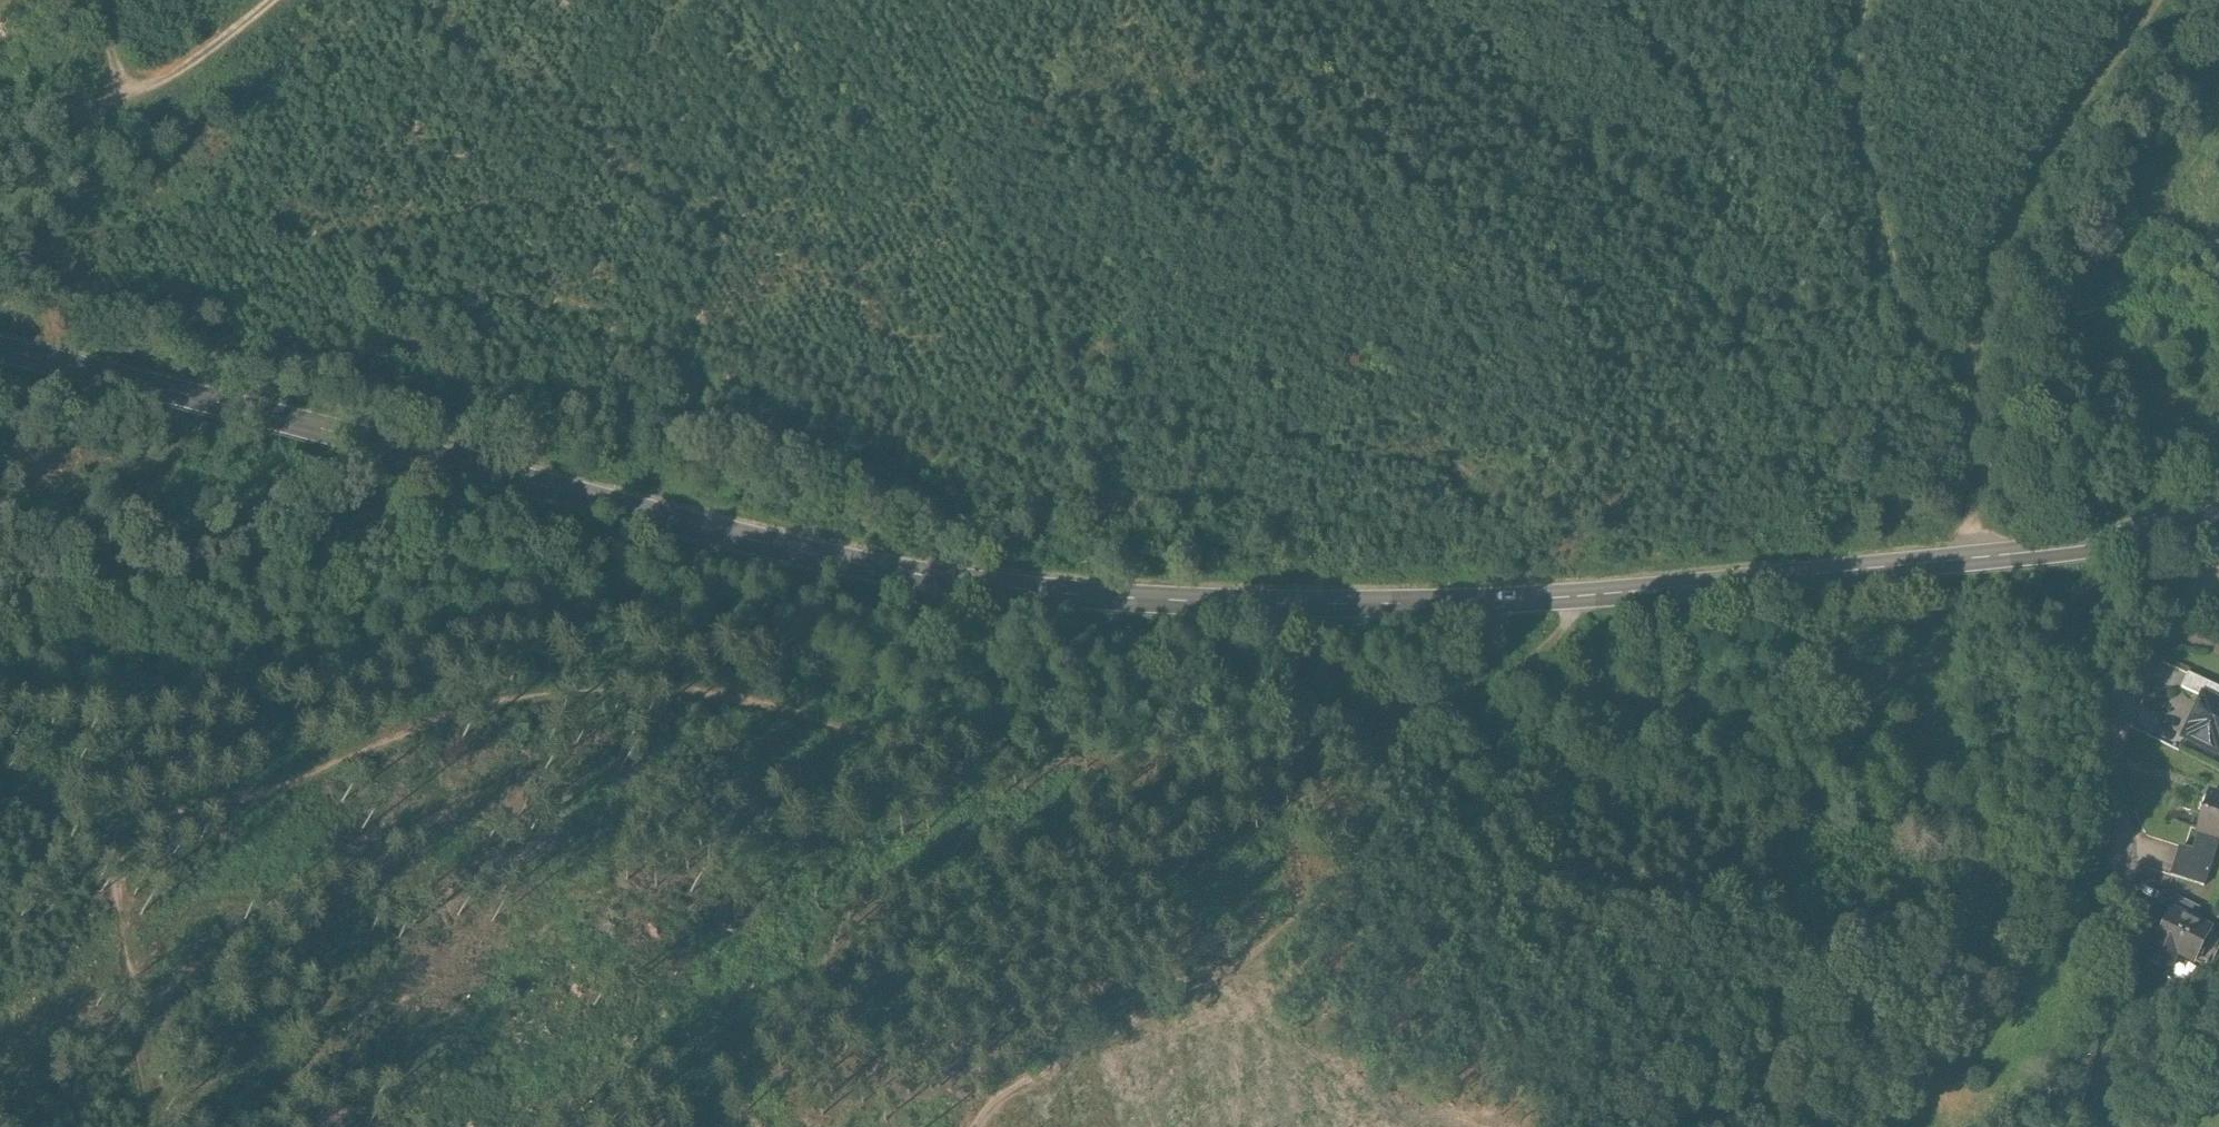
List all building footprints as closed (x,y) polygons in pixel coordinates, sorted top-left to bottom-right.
[(2205,699),(2186,737),(2218,753),(2218,752),(2218,705),(2205,699)] [(2211,793),(2193,850),(2214,857),(2218,841),(2218,796),(2211,793)] [(2157,903),(2172,910),(2173,909),(2194,920),(2200,907),(2165,889),(2157,903)] [(2173,909),(2172,910),(2150,956),(2151,962),(2163,968),(2169,965),(2176,952),(2195,962),(2213,929),(2194,920),(2173,909)]
